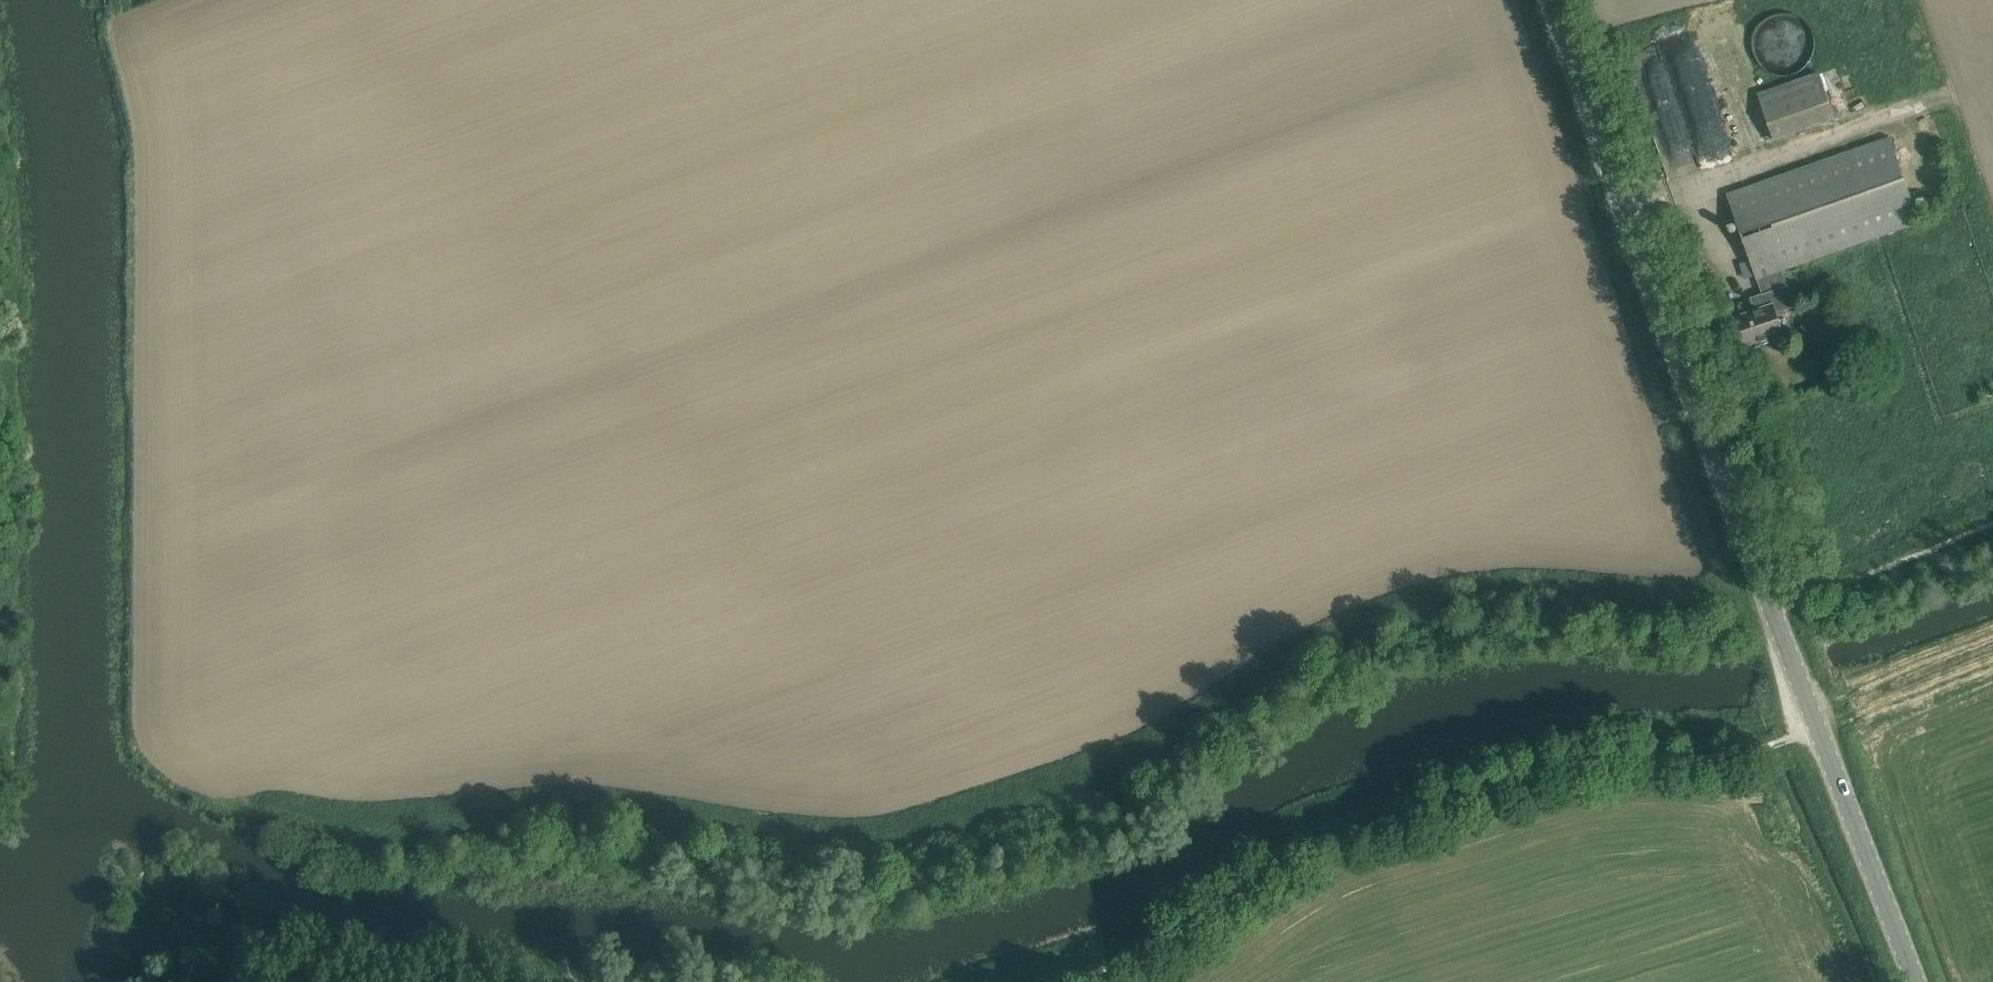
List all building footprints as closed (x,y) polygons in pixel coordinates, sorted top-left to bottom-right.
[(1748,99),(1762,140),(1832,116),(1817,74),(1748,99)] [(1782,269),(1920,221),(1891,138),(1727,194),(1757,280),(1762,294),(1762,295),(1766,308),(1736,319),(1746,348),(1784,335),(1777,314),(1796,307),(1782,269)] [(1839,290),(1834,274),(1822,278),(1827,294),(1839,290)]
